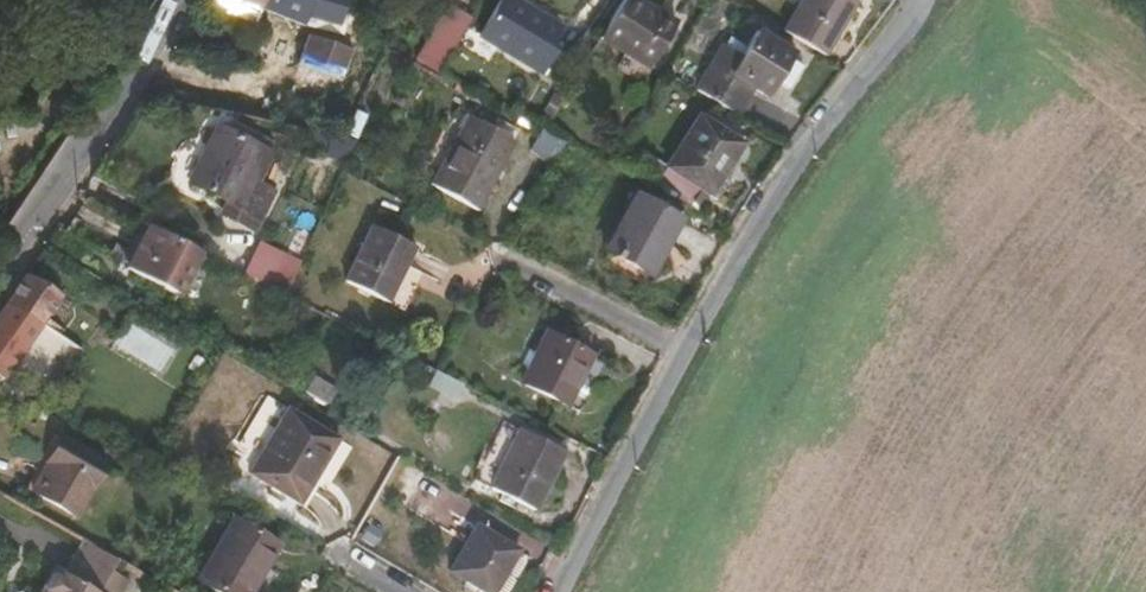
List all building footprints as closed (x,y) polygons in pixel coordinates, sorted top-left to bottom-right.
[(230,0),(218,0),(214,12),(258,26),(260,13),(230,0)] [(260,13),(265,0),(230,0),(260,13)] [(260,13),(306,28),(308,21),(339,28),(350,0),(265,0),(260,13)] [(513,0),(503,0),(478,37),(543,80),(561,53),(552,48),(563,32),(513,0)] [(636,0),(634,0),(607,42),(655,74),(684,32),(636,0)] [(794,34),(837,59),(868,5),(860,0),(815,0),(794,34)] [(467,27),(445,14),(413,63),(436,75),(467,27)] [(743,63),(727,54),(700,96),(738,116),(756,88),(771,98),(781,83),(795,61),(798,56),(795,54),(800,47),(773,30),(768,37),(762,34),(743,63)] [(351,53),(310,39),(299,68),(341,80),(351,53)] [(569,99),(587,72),(561,53),(543,80),(569,99)] [(808,68),(795,61),(781,83),(794,91),(808,68)] [(478,123),(467,117),(459,132),(469,138),(478,123)] [(702,118),(652,190),(696,214),(708,197),(709,198),(744,146),(702,118)] [(469,138),(459,132),(428,188),(476,214),(515,143),(478,123),(469,138)] [(216,128),(187,184),(238,210),(233,219),(254,230),(273,193),(257,184),(272,156),(216,128)] [(533,153),(556,165),(567,145),(544,133),(533,153)] [(603,257),(608,259),(650,280),(679,225),(633,201),(603,257)] [(650,280),(608,259),(602,270),(650,294),(684,228),(679,225),(650,280)] [(145,228),(124,270),(177,297),(198,254),(145,228)] [(414,251),(371,230),(343,284),(385,306),(414,251)] [(256,239),(243,272),(287,290),(301,257),(256,239)] [(61,298),(25,279),(3,310),(40,328),(61,298)] [(3,310),(0,314),(0,379),(2,380),(40,328),(3,310)] [(163,371),(176,349),(131,322),(117,345),(163,371)] [(29,346),(60,370),(77,348),(46,324),(29,346)] [(596,357),(549,335),(525,386),(571,408),(596,357)] [(341,441),(289,411),(249,478),(300,508),(341,441)] [(570,460),(526,436),(495,494),(537,518),(570,460)] [(45,463),(47,465),(30,492),(76,518),(107,464),(59,437),(45,463)] [(195,581),(213,591),(250,591),(275,548),(229,521),(195,581)] [(477,528),(451,574),(483,591),(498,591),(521,552),(477,528)] [(121,562),(110,555),(85,541),(66,575),(57,570),(45,591),(103,591),(121,562)]
